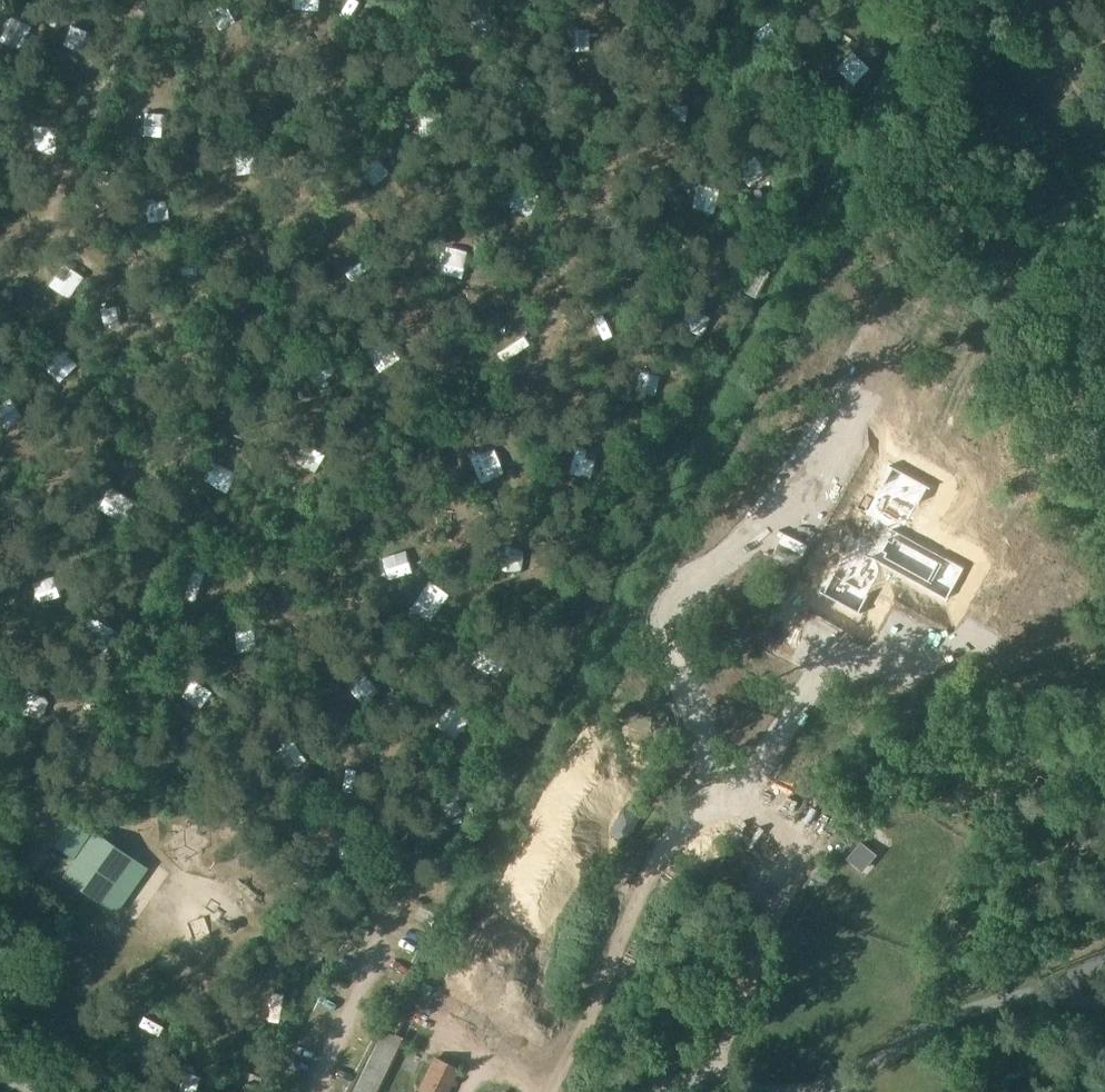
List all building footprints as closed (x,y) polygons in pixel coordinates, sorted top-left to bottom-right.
[(745,291),(757,297),(770,271),(758,265),(745,291)] [(927,499),(888,477),(870,509),(864,506),(846,539),(852,543),(835,573),(875,595),(891,565),(937,590),(956,556),(910,531),(927,499)] [(74,821),(57,845),(76,858),(77,858),(92,836),(93,834),(74,821)] [(96,836),(66,879),(102,903),(132,860),(96,836)] [(356,1091),(382,1091),(408,1039),(401,1036),(409,1020),(395,1013),(356,1091)] [(417,1091),(450,1091),(461,1070),(434,1057),(417,1091)]
